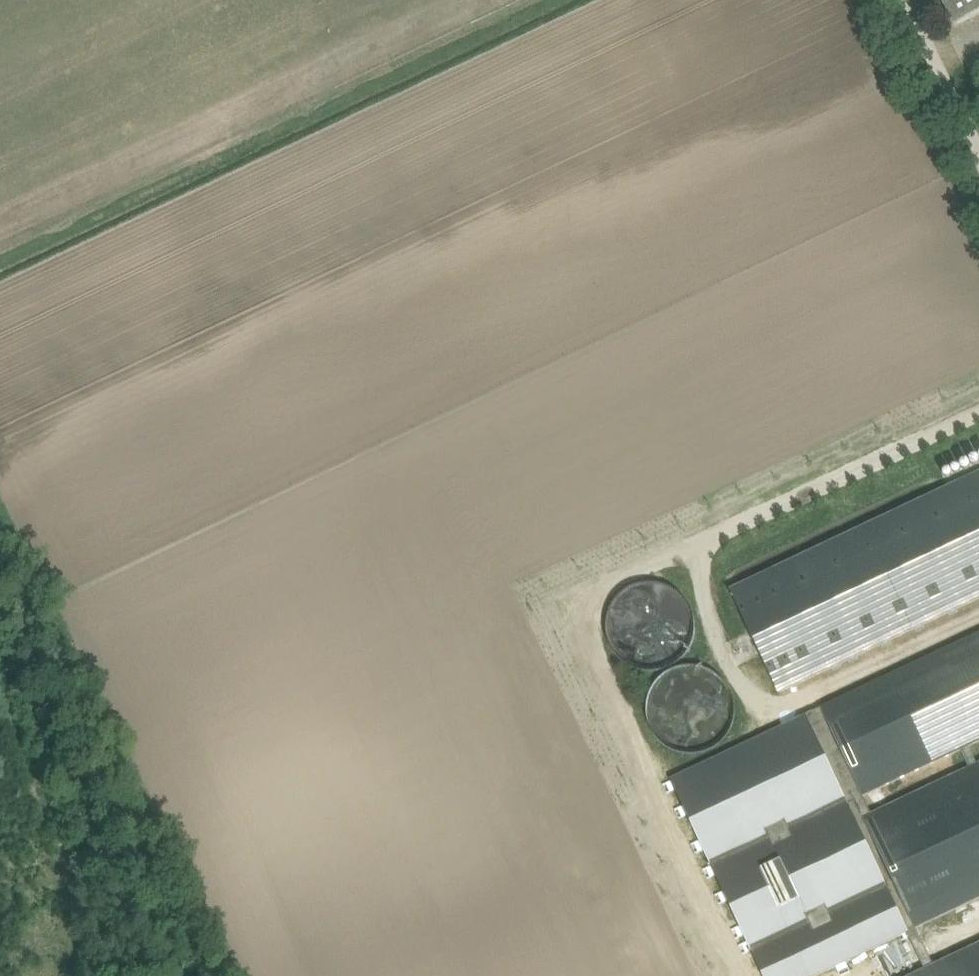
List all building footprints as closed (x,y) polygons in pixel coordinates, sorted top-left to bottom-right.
[(956,25),(978,14),(978,0),(944,0),(956,25)] [(731,589),(779,693),(978,599),(978,472),(731,589)] [(655,668),(704,643),(670,575),(606,607),(635,665),(649,658),(655,668)] [(822,708),(864,796),(962,750),(968,747),(978,742),(978,634),(822,708)] [(655,704),(690,755),(744,718),(703,659),(673,680),(678,689),(655,704)] [(977,765),(968,747),(962,750),(971,768),(864,818),(916,928),(978,898),(978,764),(977,765)] [(933,965),(916,928),(907,933),(924,969),(909,975),(978,975),(978,943),(933,965)]
